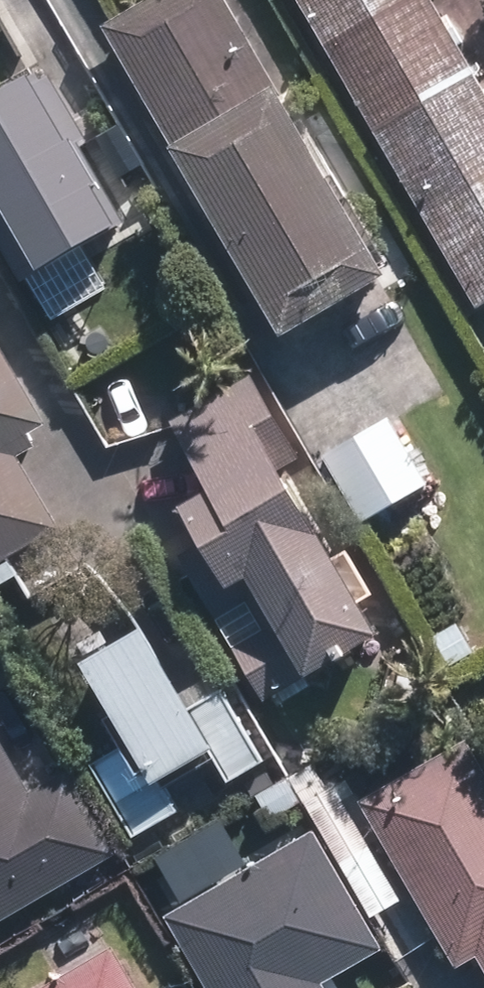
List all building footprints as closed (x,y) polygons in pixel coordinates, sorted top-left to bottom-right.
[(227,0),(128,0),(95,19),(274,324),(380,262),(227,0)] [(428,0),(294,0),(466,298),(483,288),(483,97),(428,0)] [(34,67),(32,62),(0,81),(0,245),(15,270),(22,268),(38,295),(93,262),(77,235),(118,210),(73,132),(80,128),(41,62),(34,67)] [(97,353),(71,308),(46,323),(71,368),(97,353)] [(0,349),(0,552),(53,520),(13,450),(31,438),(22,425),(38,414),(0,349)] [(366,623),(273,463),(293,450),(245,368),(164,415),(199,475),(168,494),(193,537),(173,549),(211,613),(249,590),(265,620),(229,641),(259,694),(271,686),(278,698),(306,681),(300,669),(310,663),(306,659),(366,623)] [(386,412),(318,451),(355,516),(424,478),(386,412)] [(139,632),(76,667),(144,788),(207,754),(139,632)] [(463,742),(356,803),(451,969),(472,958),(483,979),(483,778),(463,742)] [(116,858),(69,774),(29,796),(0,744),(0,922),(116,858)] [(162,917),(203,987),(321,987),(319,985),(380,951),(312,832),(162,917)] [(110,947),(35,987),(133,987),(110,947)]
